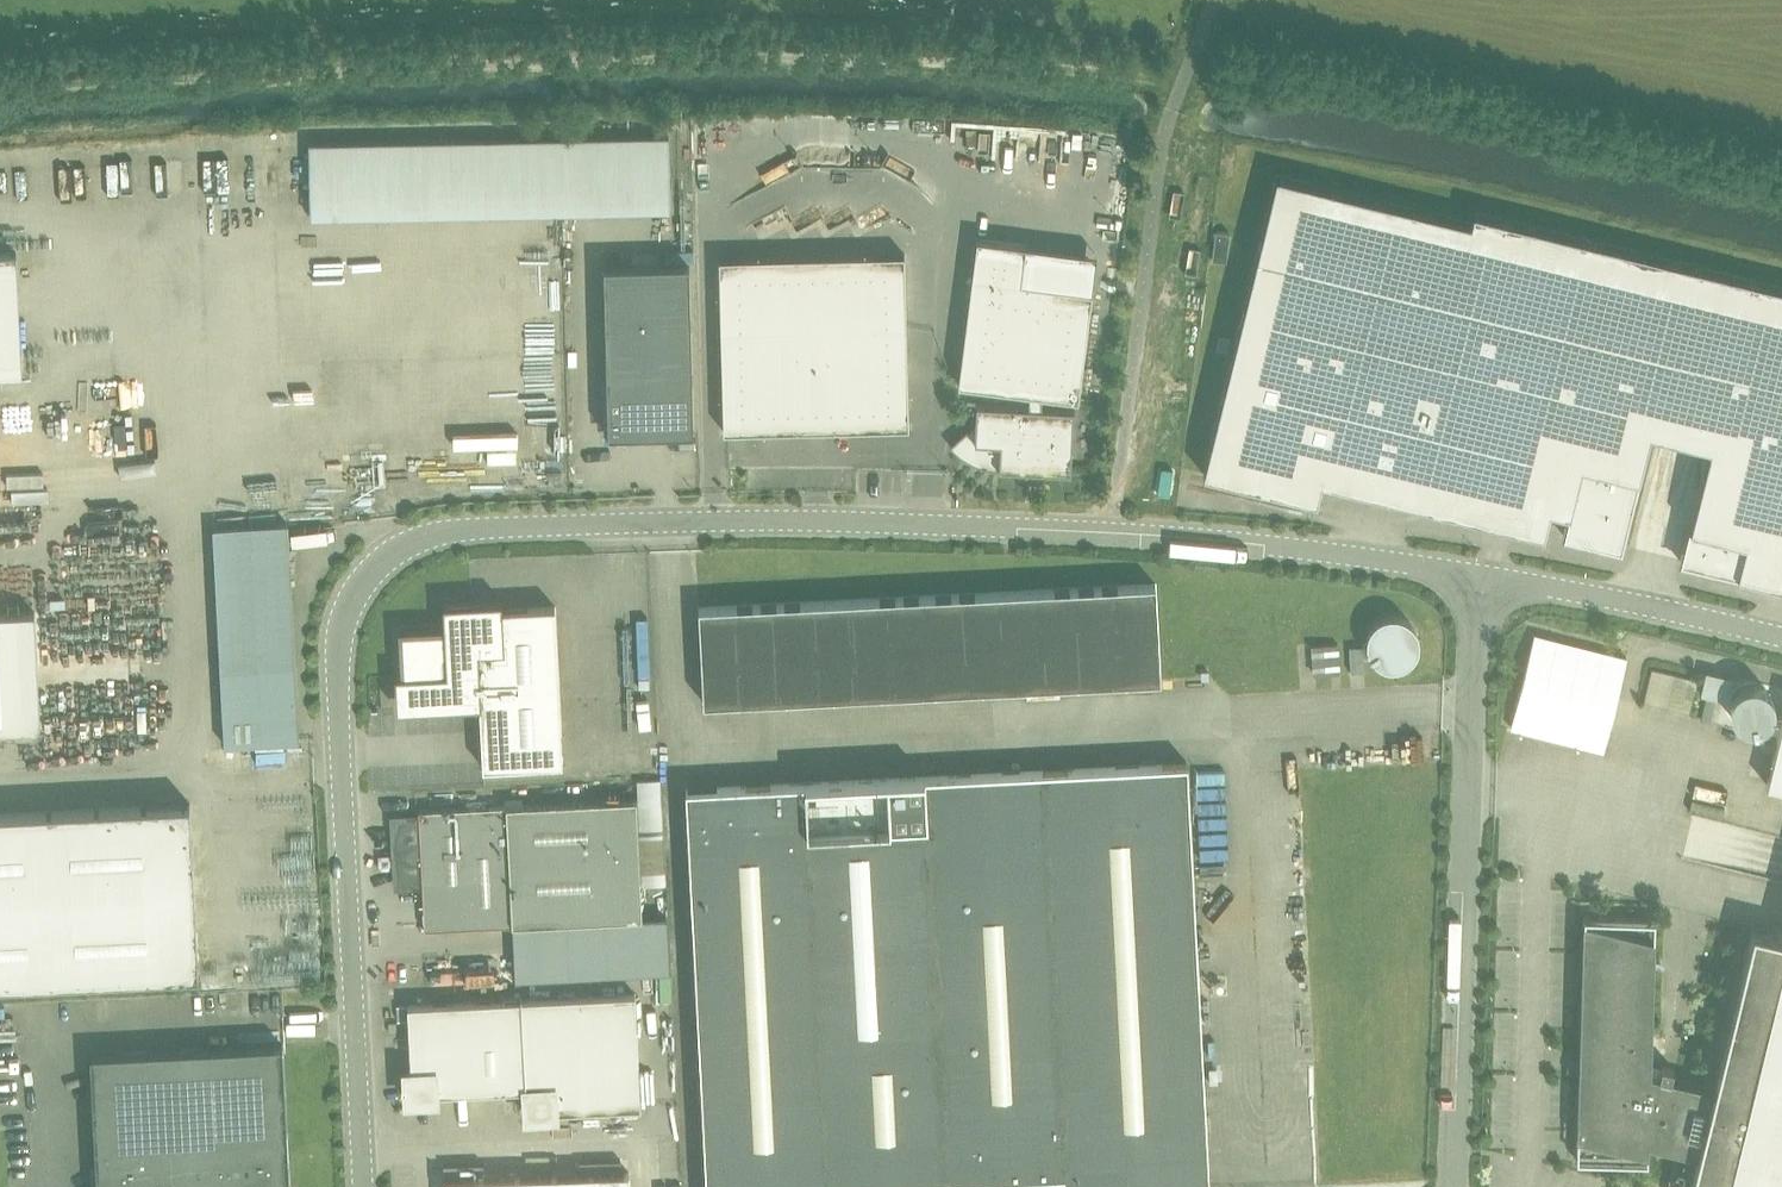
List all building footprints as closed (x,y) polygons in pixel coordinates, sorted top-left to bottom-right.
[(668,135),(308,144),(310,216),(670,208),(668,135)] [(978,184),(1054,180),(1051,141),(976,145),(978,184)] [(1277,174),(1204,473),(1317,501),(1322,480),(1544,534),(1551,509),(1569,513),(1564,535),(1622,549),(1651,430),(1711,445),(1690,528),(1689,527),(1681,561),(1738,575),(1738,574),(1781,585),(1781,286),(1474,211),(1471,222),(1277,174)] [(976,421),(950,444),(954,449),(959,453),(965,457),(970,460),(976,463),(982,466),(988,467),(994,468),(1001,469),(1001,468),(1071,471),(1074,408),(1042,406),(1042,394),(1079,399),(1093,290),(1022,281),(1026,244),(977,238),(959,383),(1030,392),(1029,405),(977,402),(976,421)] [(23,373),(17,252),(0,253),(0,374),(23,373)] [(909,426),(905,253),(720,258),(724,431),(909,426)] [(690,263),(604,265),(608,434),(694,432),(690,263)] [(545,484),(574,482),(573,455),(543,456),(545,484)] [(31,510),(19,511),(20,535),(31,535),(31,510)] [(299,741),(288,523),(214,528),(225,745),(299,741)] [(1161,679),(1156,584),(699,607),(704,703),(1161,679)] [(395,674),(397,708),(416,707),(480,704),(483,767),(563,763),(555,606),(503,609),(502,600),(443,603),(445,628),(401,630),(404,673),(395,674)] [(1368,618),(1379,649),(1389,645),(1393,657),(1426,646),(1411,603),(1368,618)] [(35,611),(0,613),(0,734),(41,732),(35,611)] [(1340,673),(1338,642),(1312,644),(1314,675),(1340,673)] [(1364,671),(1363,645),(1349,646),(1351,672),(1364,671)] [(1699,709),(1707,673),(1658,664),(1651,700),(1699,709)] [(1708,689),(1741,694),(1737,720),(1777,726),(1781,693),(1781,680),(1711,669),(1708,689)] [(1767,784),(1781,788),(1781,723),(1767,784)] [(935,1180),(935,1186),(958,1186),(957,1179),(1064,1173),(1065,1186),(1210,1186),(1188,762),(686,789),(707,1186),(828,1186),(935,1180)] [(671,811),(669,774),(645,776),(647,813),(671,811)] [(636,799),(419,810),(419,817),(394,818),(397,885),(423,884),(425,929),(642,918),(636,799)] [(191,804),(0,813),(0,984),(199,974),(191,804)] [(1675,1155),(1667,1186),(1685,1186),(1692,1159),(1688,1158),(1689,1153),(1698,1155),(1690,1186),(1781,1186),(1781,935),(1753,928),(1714,1088),(1672,1078),(1674,1068),(1662,1065),(1660,1075),(1651,1073),(1656,918),(1584,916),(1579,1058),(1570,1055),(1567,1070),(1579,1073),(1576,1159),(1649,1162),(1649,1143),(1682,1151),(1681,1156),(1675,1155)] [(634,967),(671,965),(670,949),(633,951),(634,967)] [(293,980),(319,980),(318,952),(293,952),(293,980)] [(1234,977),(1217,979),(1218,992),(1235,991),(1234,977)] [(641,1106),(635,993),(408,1005),(412,1071),(406,1071),(408,1100),(436,1098),(436,1093),(526,1089),(527,1116),(556,1114),(556,1111),(641,1106)] [(98,1186),(291,1186),(290,1186),(283,1044),(91,1054),(98,1186)] [(630,1172),(555,1174),(556,1186),(630,1186),(630,1172)] [(555,1174),(519,1176),(519,1186),(556,1186),(555,1174)] [(519,1176),(446,1178),(446,1177),(444,1177),(444,1186),(519,1186),(519,1176)]
